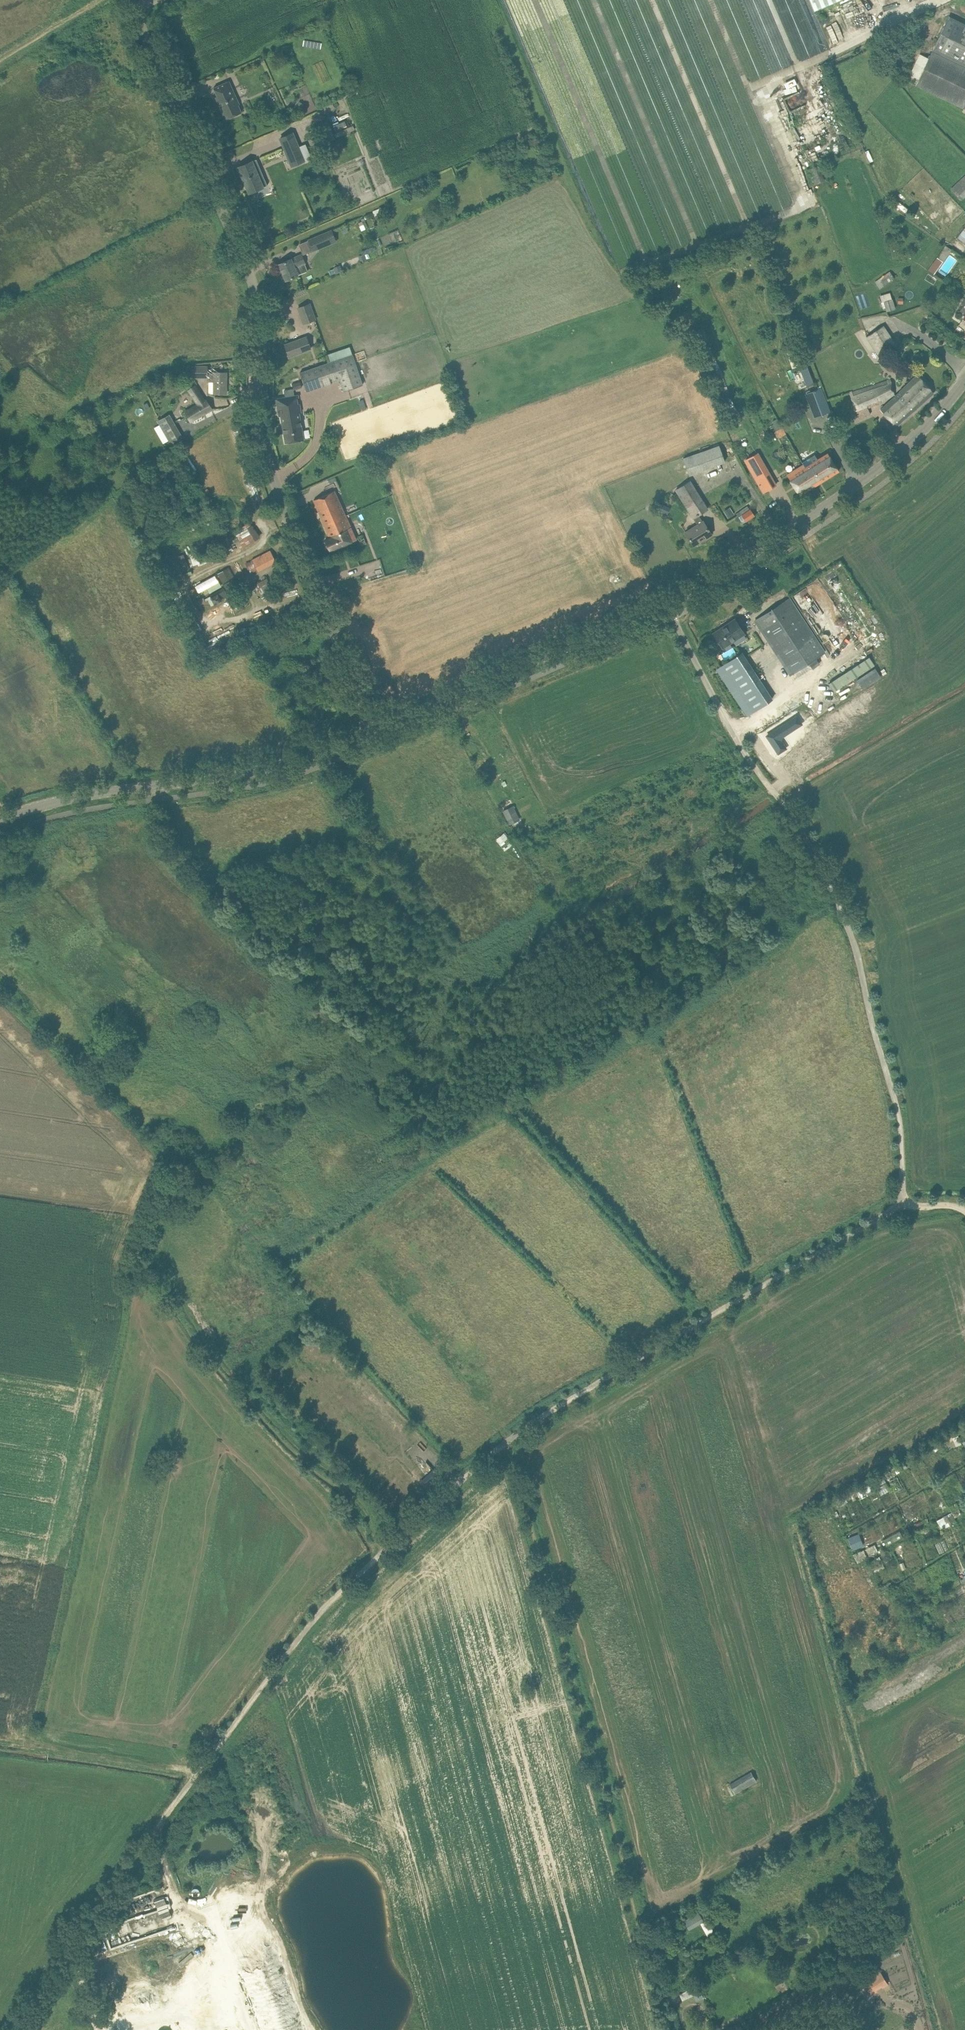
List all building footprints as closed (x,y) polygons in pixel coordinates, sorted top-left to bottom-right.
[(814,10),(837,0),(810,0),(814,10)] [(918,79),(915,85),(940,97),(963,108),(964,102),(964,67),(932,51),(929,58),(920,54),(909,75),(918,79)] [(217,96),(215,96),(226,119),(242,112),(239,105),(240,104),(229,80),(213,87),(217,96)] [(300,102),(296,110),(301,113),(305,105),(300,102)] [(331,127),(314,134),(319,146),(336,139),(331,127)] [(292,133),(280,138),(292,166),(304,161),(304,160),(311,157),(305,143),(298,146),(292,133)] [(256,159),(238,167),(239,167),(243,177),(249,193),(267,185),(256,159)] [(813,184),(825,181),(819,165),(808,169),(813,184)] [(964,195),(964,174),(950,188),(961,199),(964,195)] [(896,205),(894,209),(901,215),(904,211),(905,213),(908,209),(899,202),(896,205)] [(337,241),(332,229),(308,239),(313,251),(337,241)] [(359,260),(370,260),(370,249),(359,249),(359,260)] [(309,270),(305,263),(302,254),(292,259),(291,258),(279,264),(286,280),(309,270)] [(936,258),(927,271),(933,275),(942,262),(936,258)] [(878,286),(880,289),(895,278),(889,271),(871,285),(874,289),(878,286)] [(882,302),(883,302),(886,312),(895,309),(890,292),(879,295),(882,302)] [(298,308),(304,323),(316,319),(310,303),(298,308)] [(882,325),(865,336),(878,357),(895,347),(882,325)] [(311,348),(306,336),(285,344),(289,356),(311,348)] [(327,354),(330,362),(300,372),(306,391),(340,380),(344,391),(363,384),(349,346),(327,354)] [(790,363),(791,362),(793,368),(803,364),(798,348),(786,352),(790,363)] [(207,377),(207,366),(193,366),(193,377),(207,377)] [(808,367),(800,370),(807,386),(814,383),(808,367)] [(225,384),(225,379),(226,379),(226,372),(214,372),(214,373),(209,373),(209,381),(214,381),(214,393),(226,393),(226,384),(225,384)] [(895,427),(916,409),(933,392),(917,374),(899,391),(900,391),(882,409),(895,427)] [(870,413),(868,407),(881,402),(894,394),(888,380),(849,393),(854,406),(859,418),(870,413)] [(292,384),(294,390),(302,387),(300,381),(292,384)] [(196,384),(187,390),(197,404),(185,412),(192,422),(212,409),(196,384)] [(806,395),(815,417),(830,411),(821,389),(806,395)] [(276,399),(279,416),(281,415),(285,442),(304,439),(300,412),(302,412),(300,403),(298,404),(297,397),(299,397),(298,395),(276,399)] [(171,444),(184,437),(170,413),(157,421),(171,444)] [(683,458),(689,475),(724,463),(717,445),(683,458)] [(758,453),(745,460),(749,466),(764,492),(776,485),(761,459),(758,453)] [(803,464),(787,474),(794,486),(799,495),(815,485),(839,470),(828,453),(819,458),(817,459),(815,455),(816,455),(816,454),(810,457),(803,462),(804,464),(803,464)] [(146,456),(136,464),(143,472),(152,464),(146,456)] [(690,480),(675,489),(693,518),(698,515),(707,509),(690,480)] [(329,537),(325,540),(331,551),(357,539),(335,491),(314,500),(329,537)] [(659,503),(656,510),(665,514),(668,507),(659,503)] [(728,507),(724,510),(729,517),(733,514),(728,507)] [(742,515),(746,521),(754,515),(750,509),(742,515)] [(697,524),(685,532),(693,545),(711,534),(703,521),(703,522),(698,515),(693,518),(697,524)] [(242,547),(259,537),(251,524),(234,533),(242,547)] [(365,535),(359,538),(364,547),(369,544),(365,535)] [(274,562),(269,551),(254,559),(259,569),(274,562)] [(228,566),(217,573),(224,587),(209,595),(214,604),(242,590),(228,566)] [(215,575),(195,586),(199,592),(207,588),(209,592),(221,586),(215,575)] [(259,595),(272,588),(267,578),(254,585),(259,595)] [(825,653),(789,598),(755,620),(790,676),(825,653)] [(722,647),(744,633),(735,619),(713,633),(722,647)] [(743,653),(717,669),(746,716),(773,699),(743,653)] [(869,656),(827,681),(833,691),(875,666),(869,656)] [(867,671),(854,679),(861,689),(874,681),(867,671)] [(796,716),(767,735),(778,753),(779,752),(781,752),(784,750),(784,749),(786,748),(780,740),(782,737),(801,724),(796,716)] [(519,819),(513,806),(503,810),(510,824),(519,819)] [(499,844),(508,838),(503,832),(494,838),(499,844)] [(947,1450),(961,1443),(956,1433),(942,1440),(947,1450)] [(429,1485),(440,1476),(434,1469),(420,1481),(426,1488),(429,1485)] [(941,1528),(948,1525),(943,1515),(937,1518),(941,1528)] [(877,1550),(899,1538),(896,1531),(873,1543),(877,1550)] [(956,1573),(961,1581),(964,1579),(964,1569),(956,1573)] [(874,1583),(868,1584),(871,1593),(877,1591),(874,1583)] [(960,1598),(964,1596),(964,1586),(956,1589),(960,1598)] [(314,1657),(322,1654),(319,1645),(311,1647),(314,1657)] [(751,1771),(729,1783),(735,1793),(756,1781),(751,1771)] [(854,1804),(861,1801),(858,1793),(850,1796),(854,1804)] [(704,1909),(684,1920),(688,1928),(700,1922),(705,1929),(707,1934),(714,1930),(712,1926),(708,1919),(709,1918),(704,1909)] [(870,1977),(863,1982),(871,1994),(876,1991),(875,1989),(881,1985),(882,1987),(888,1983),(880,1971),(870,1977)] [(700,1991),(697,1984),(679,1993),(683,2000),(694,1994),(696,2000),(703,1997),(700,1991)]
